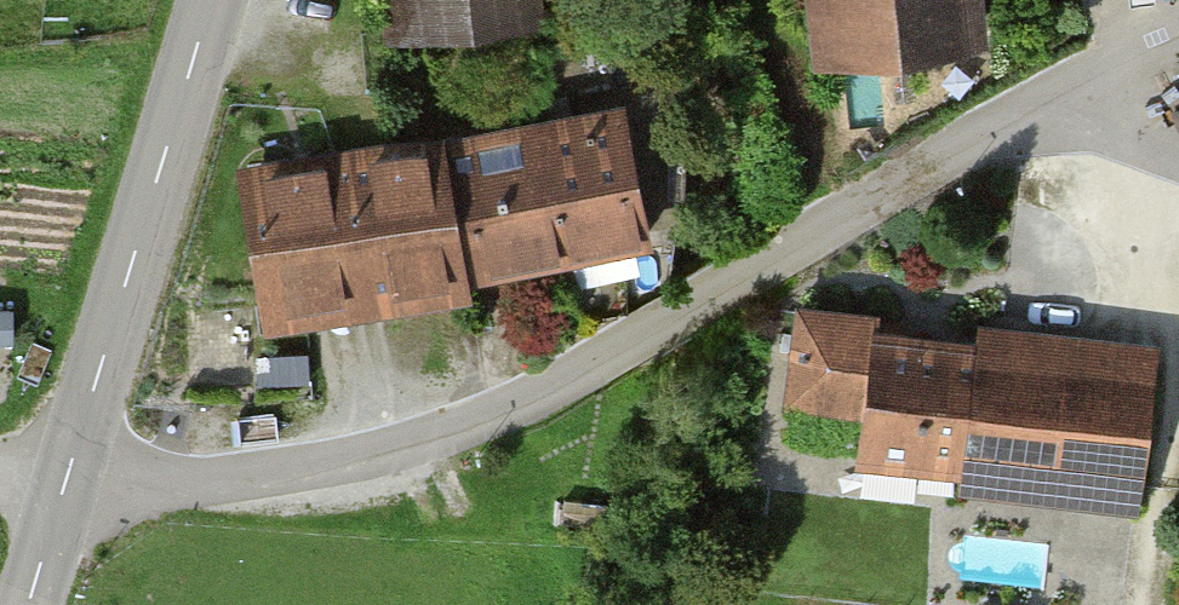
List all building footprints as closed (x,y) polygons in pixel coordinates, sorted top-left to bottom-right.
[(531,0),(411,0),(414,26),(533,11),(531,0)] [(817,62),(979,44),(974,0),(811,0),(817,62)] [(629,107),(250,183),(277,318),(458,281),(454,261),(652,221),(629,107)] [(975,339),(804,319),(794,404),(864,413),(858,460),(964,473),(962,489),(1138,510),(1158,344),(977,323),(975,339)]
